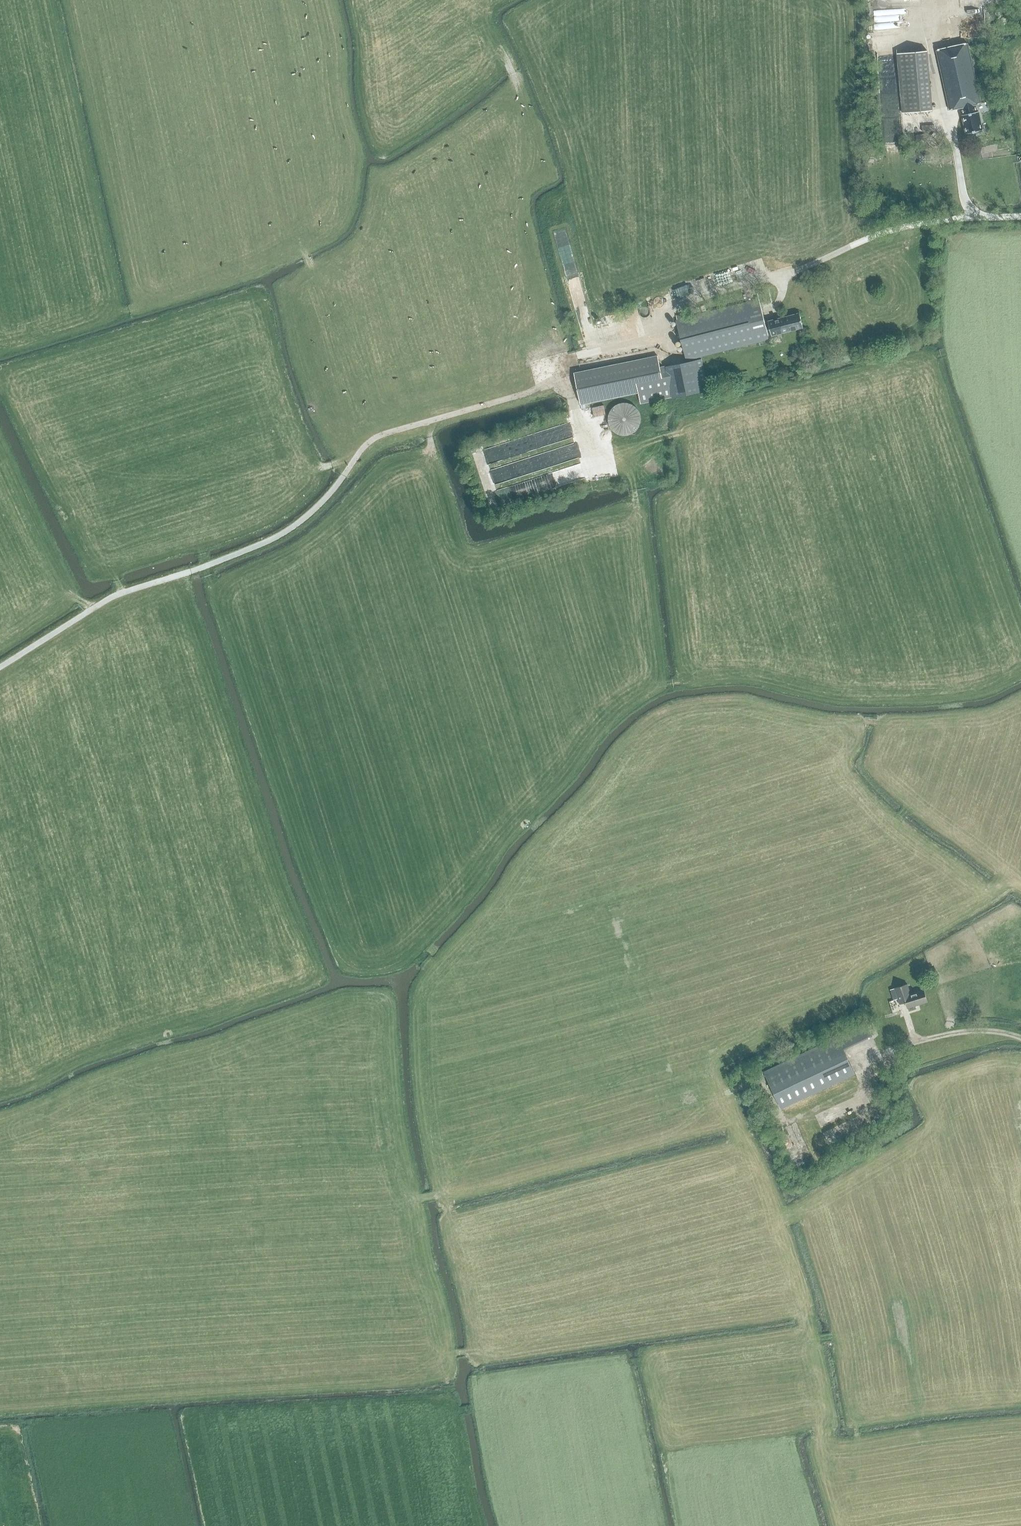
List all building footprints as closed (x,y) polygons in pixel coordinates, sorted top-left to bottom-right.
[(980,103),(967,43),(936,50),(949,110),(961,107),(963,114),(961,115),(966,134),(982,130),(978,111),(977,111),(975,104),(980,103)] [(932,110),(927,50),(897,53),(902,113),(932,110)] [(772,302),(769,290),(757,293),(759,300),(676,321),(686,360),(769,339),(768,337),(803,328),(799,314),(770,321),(765,322),(760,305),(772,302)] [(580,405),(638,393),(640,404),(702,391),(695,361),(660,368),(657,355),(574,372),(580,405)] [(627,404),(624,403),(621,404),(619,404),(616,405),(614,407),(612,409),(610,411),(609,414),(608,417),(608,419),(608,422),(609,425),(610,428),(612,430),(614,432),(616,433),(619,435),(621,435),(624,436),(627,435),(630,435),(632,433),(634,432),(636,430),(638,428),(639,425),(640,422),(640,419),(640,417),(638,412),(636,409),(634,407),(632,405),(630,404),(627,404)] [(521,456),(511,459),(510,455),(492,460),(495,470),(522,462),(521,456)] [(500,494),(532,487),(529,475),(498,482),(500,494)] [(893,1000),(898,999),(899,1002),(905,1001),(907,1008),(927,1002),(923,989),(910,993),(908,984),(890,990),(893,1000)] [(872,1035),(862,1022),(821,1041),(822,1043),(763,1072),(781,1109),(855,1074),(843,1049),(872,1035)]
